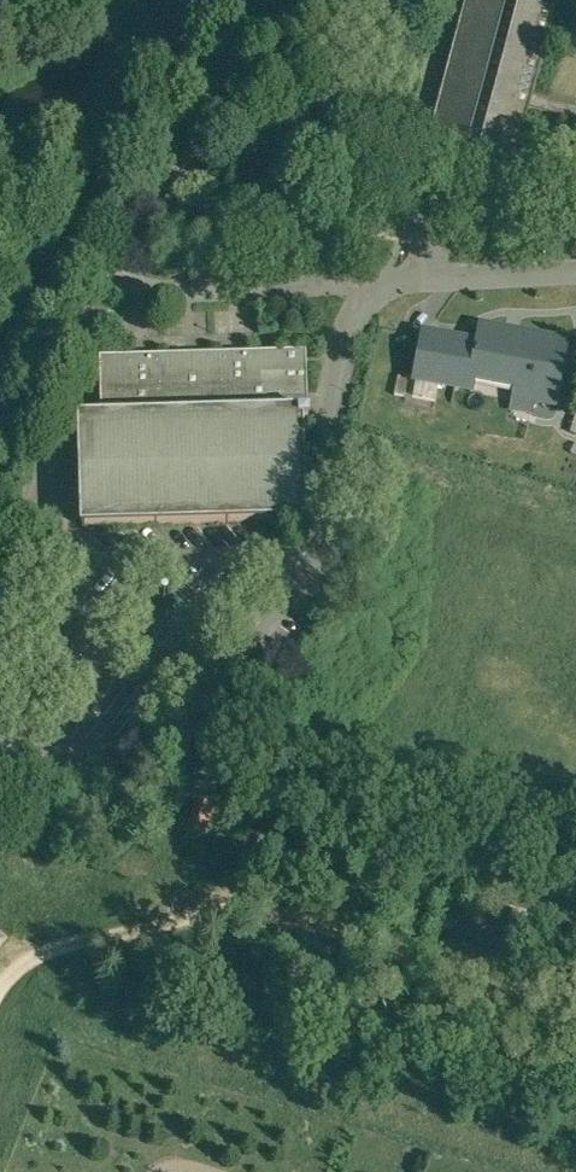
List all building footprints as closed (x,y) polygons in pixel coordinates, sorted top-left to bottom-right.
[(520,0),(469,0),(427,155),(511,178),(556,10),(520,0)] [(117,312),(109,309),(106,317),(114,320),(117,312)] [(475,343),(423,334),(416,375),(439,379),(438,384),(474,390),(475,381),(535,391),(534,401),(554,405),(565,341),(478,325),(475,343)] [(307,350),(100,357),(102,419),(80,419),(83,525),(305,519),(302,420),(309,420),(309,413),(307,350)] [(212,808),(198,804),(191,826),(205,830),(212,808)] [(512,909),(508,926),(522,929),(526,913),(512,909)]
